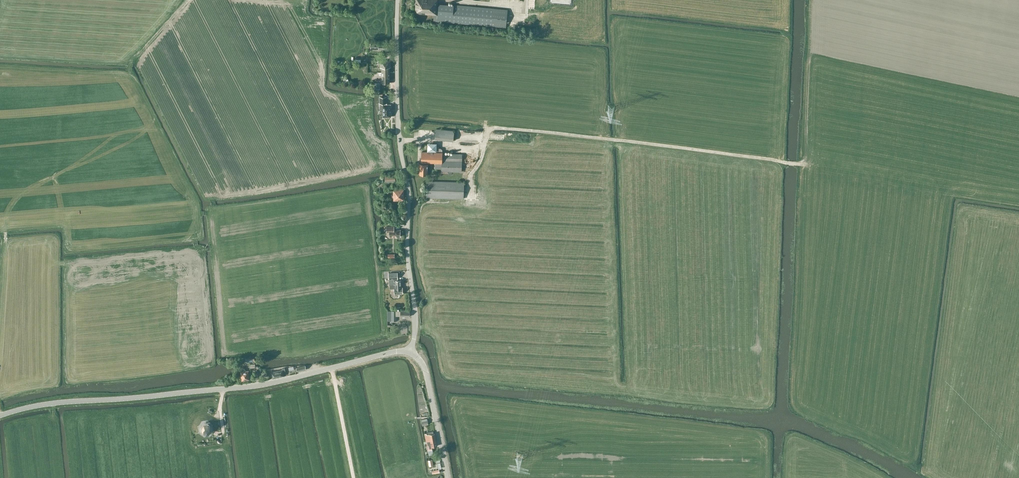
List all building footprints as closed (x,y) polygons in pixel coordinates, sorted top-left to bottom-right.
[(416,13),(434,15),(433,21),(506,27),(507,21),(508,9),(494,8),(438,4),(438,0),(417,0),(416,13)] [(390,83),(390,67),(382,67),(382,72),(380,72),(380,75),(382,75),(382,83),(390,83)] [(380,109),(383,109),(384,117),(387,117),(388,117),(391,117),(391,104),(387,104),(387,96),(380,96),(380,103),(380,109)] [(454,132),(453,130),(436,129),(435,139),(453,141),(454,132)] [(443,163),(443,153),(443,151),(422,151),(421,162),(424,162),(428,163),(435,163),(443,163)] [(462,154),(443,153),(443,163),(435,163),(435,169),(441,169),(441,171),(462,172),(462,154)] [(428,174),(428,163),(424,162),(424,164),(419,164),(419,168),(420,168),(420,174),(428,174)] [(463,199),(464,182),(428,181),(427,198),(463,199)] [(392,198),(394,197),(394,200),(404,200),(404,190),(393,190),(393,195),(392,195),(392,198)] [(400,237),(401,230),(394,230),(394,226),(387,226),(387,232),(390,232),(389,238),(396,238),(396,237),(400,237)] [(390,256),(390,254),(393,254),(397,254),(397,247),(385,246),(385,256),(390,256)] [(398,273),(388,273),(388,279),(389,285),(395,285),(395,288),(394,288),(395,294),(403,293),(403,287),(402,287),(401,280),(398,280),(398,279),(398,273)] [(388,321),(397,321),(397,311),(388,311),(388,321)] [(243,371),(241,371),(242,380),(250,379),(249,375),(252,375),(251,373),(249,373),(249,370),(245,370),(245,369),(243,369),(243,371)] [(283,369),(271,372),(273,378),(284,375),(284,372),(286,372),(285,370),(283,370),(283,369)] [(216,431),(215,424),(212,424),(207,420),(201,421),(197,426),(195,426),(196,434),(202,439),(211,438),(216,431)] [(425,434),(426,442),(436,439),(435,433),(434,433),(433,431),(427,432),(428,434),(427,434),(427,433),(425,434)] [(438,445),(436,439),(426,442),(428,450),(429,450),(430,454),(434,453),(434,449),(433,447),(438,445)]
